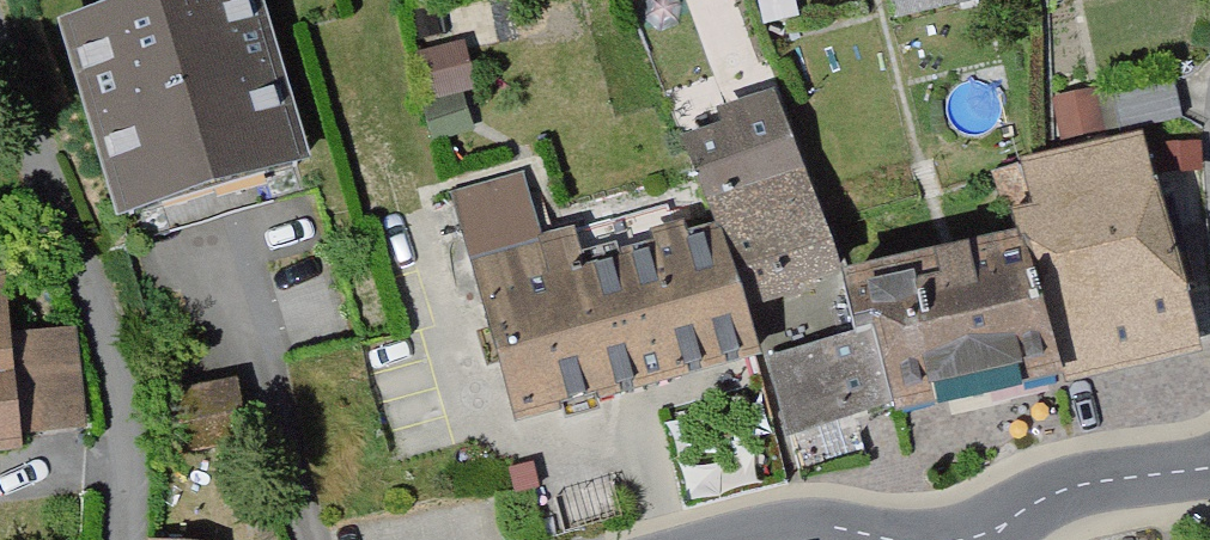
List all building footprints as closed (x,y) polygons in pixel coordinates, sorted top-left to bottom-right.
[(80,39),(148,239),(328,178),(267,0),(195,0),(80,39)] [(654,0),(610,0),(613,10),(654,0)] [(882,23),(977,0),(877,0),(882,23)] [(457,46),(404,63),(417,104),(403,108),(418,152),(465,137),(453,102),(473,95),(457,46)] [(1163,82),(1099,94),(1106,132),(1171,120),(1163,82)] [(1082,98),(1036,104),(1045,149),(1090,140),(1082,98)] [(646,118),(680,234),(703,313),(796,286),(747,118),(699,132),(691,105),(646,118)] [(992,217),(1001,248),(1040,384),(1167,353),(1114,142),(1005,166),(1021,210),(992,217)] [(979,173),(992,217),(1021,210),(1005,166),(979,173)] [(429,213),(482,426),(712,369),(703,313),(680,234),(538,269),(531,243),(498,251),(485,200),(429,213)] [(805,294),(818,342),(852,332),(875,406),(880,421),(1040,384),(1001,248),(805,294)] [(0,281),(0,476),(38,473),(34,435),(78,431),(71,347),(22,351),(15,280),(0,281)] [(818,342),(746,364),(769,439),(834,419),(832,410),(850,405),(852,413),(875,406),(852,332),(818,342)] [(243,387),(184,399),(192,441),(253,427),(243,387)]
